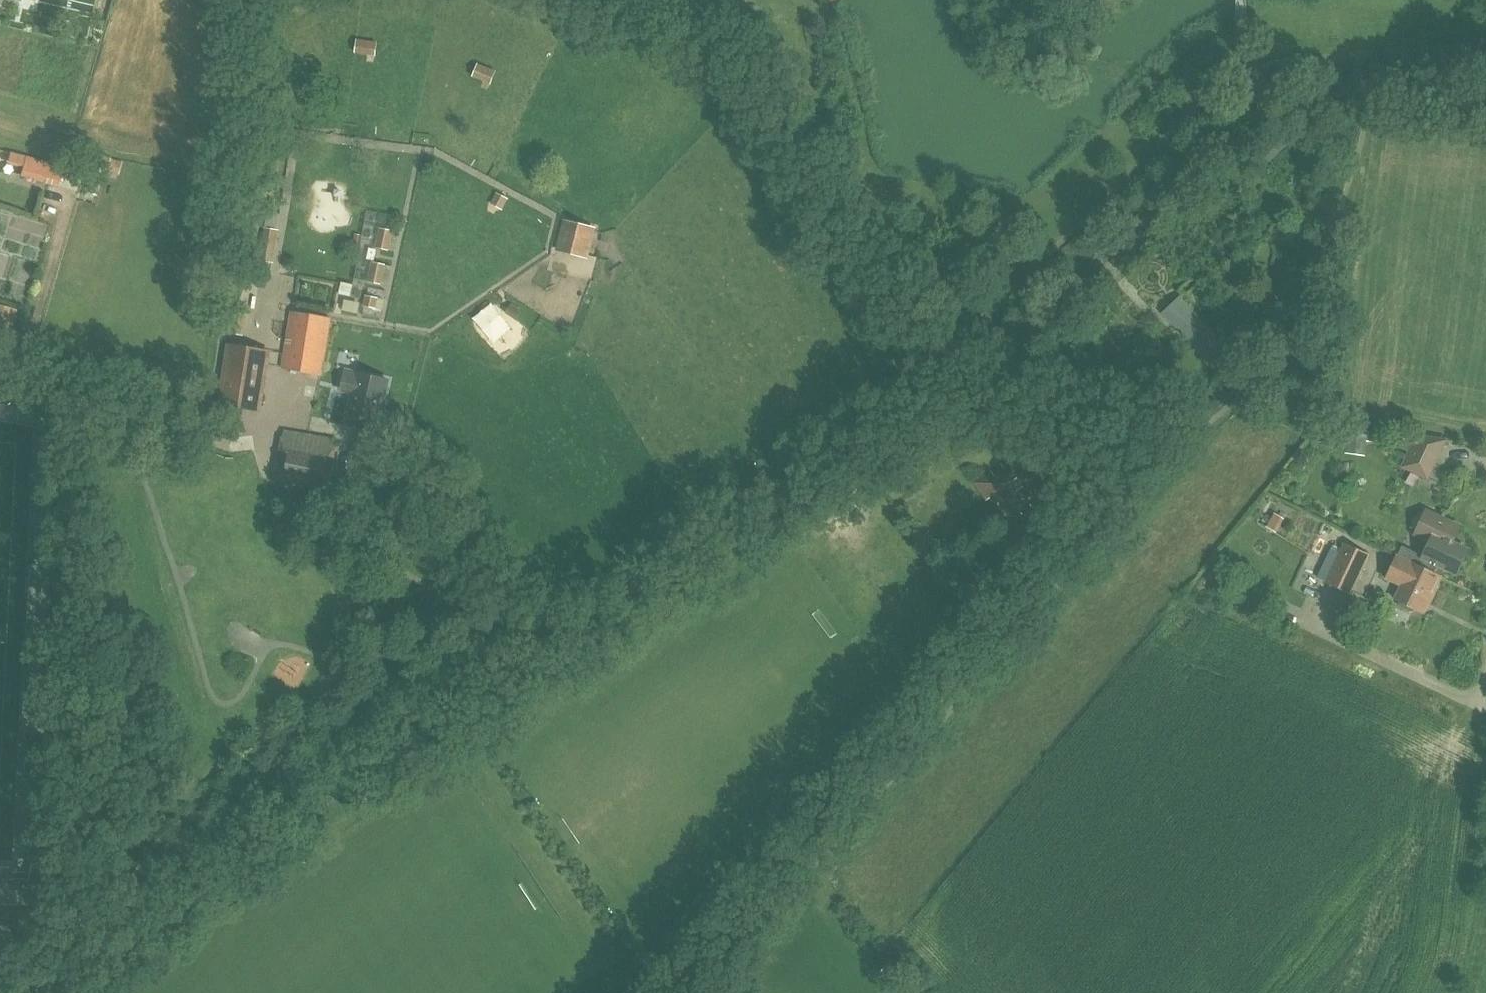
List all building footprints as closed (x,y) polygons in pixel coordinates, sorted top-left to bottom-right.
[(378,42),(357,39),(355,53),(376,56),(378,42)] [(496,71),(478,64),(473,77),(491,84),(496,71)] [(25,157),(20,175),(59,186),(64,167),(25,157)] [(497,193),(491,203),(503,210),(509,199),(497,193)] [(591,230),(567,225),(561,248),(585,254),(591,230)] [(280,230),(265,228),(259,260),(274,263),(280,230)] [(389,251),(393,233),(377,230),(374,248),(389,251)] [(386,265),(373,262),(369,282),(382,285),(386,265)] [(375,310),(378,296),(366,294),(363,308),(375,310)] [(1213,367),(1231,350),(1180,296),(1162,313),(1213,367)] [(331,319),(291,312),(282,369),(322,375),(331,319)] [(0,319),(0,340),(6,342),(12,322),(0,319)] [(259,411),(268,352),(229,345),(219,404),(259,411)] [(379,420),(389,380),(347,370),(344,382),(355,385),(349,412),(379,420)] [(1345,453),(1365,455),(1367,441),(1374,442),(1375,432),(1342,428),(1341,437),(1347,438),(1345,453)] [(337,440),(284,430),(275,481),(329,492),(337,440)] [(1445,441),(1418,436),(1416,441),(1405,436),(1399,448),(1410,453),(1404,466),(1427,478),(1445,441)] [(1435,574),(1439,565),(1457,574),(1468,550),(1453,543),(1461,527),(1450,522),(1426,511),(1416,534),(1430,541),(1423,555),(1402,545),(1397,556),(1435,574)] [(1345,544),(1341,553),(1332,549),(1318,577),(1350,593),(1368,555),(1345,544)] [(1435,574),(1397,556),(1387,578),(1402,585),(1395,599),(1401,601),(1400,603),(1401,607),(1410,611),(1414,610),(1415,608),(1420,611),(1427,596),(1430,598),(1440,577),(1435,574)]
